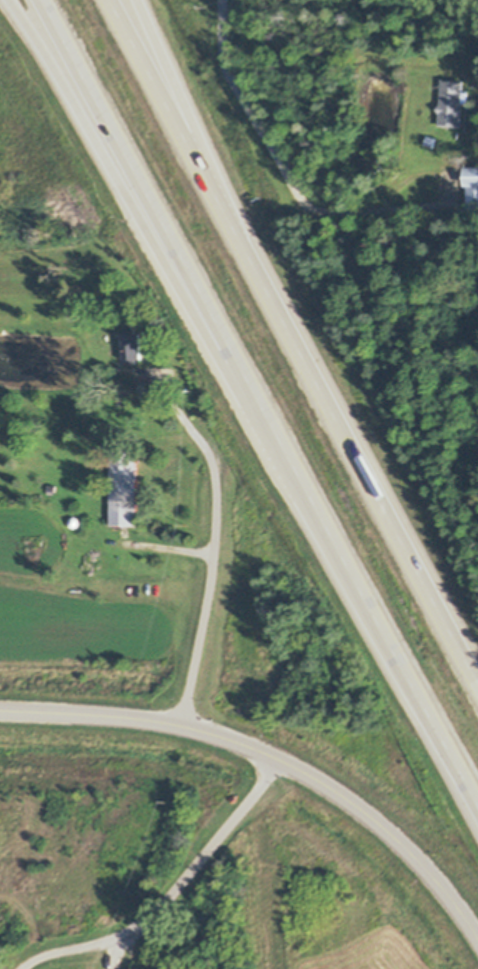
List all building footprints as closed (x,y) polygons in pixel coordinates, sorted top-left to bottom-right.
[(470,90),(469,103),(463,103),(462,127),(439,126),(440,113),(437,113),(438,104),(441,104),(441,88),(442,79),(465,80),(464,88),(464,90),(470,90)] [(433,147),(425,144),(427,135),(435,138),(433,147)] [(465,167),(477,167),(477,212),(468,212),(468,186),(466,186),(465,167)] [(122,335),(141,333),(143,359),(124,360),(122,335)] [(138,451),(137,525),(111,525),(111,489),(105,490),(104,483),(111,483),(111,451),(138,451)] [(56,493),(48,492),(49,484),(57,485),(56,493)]
